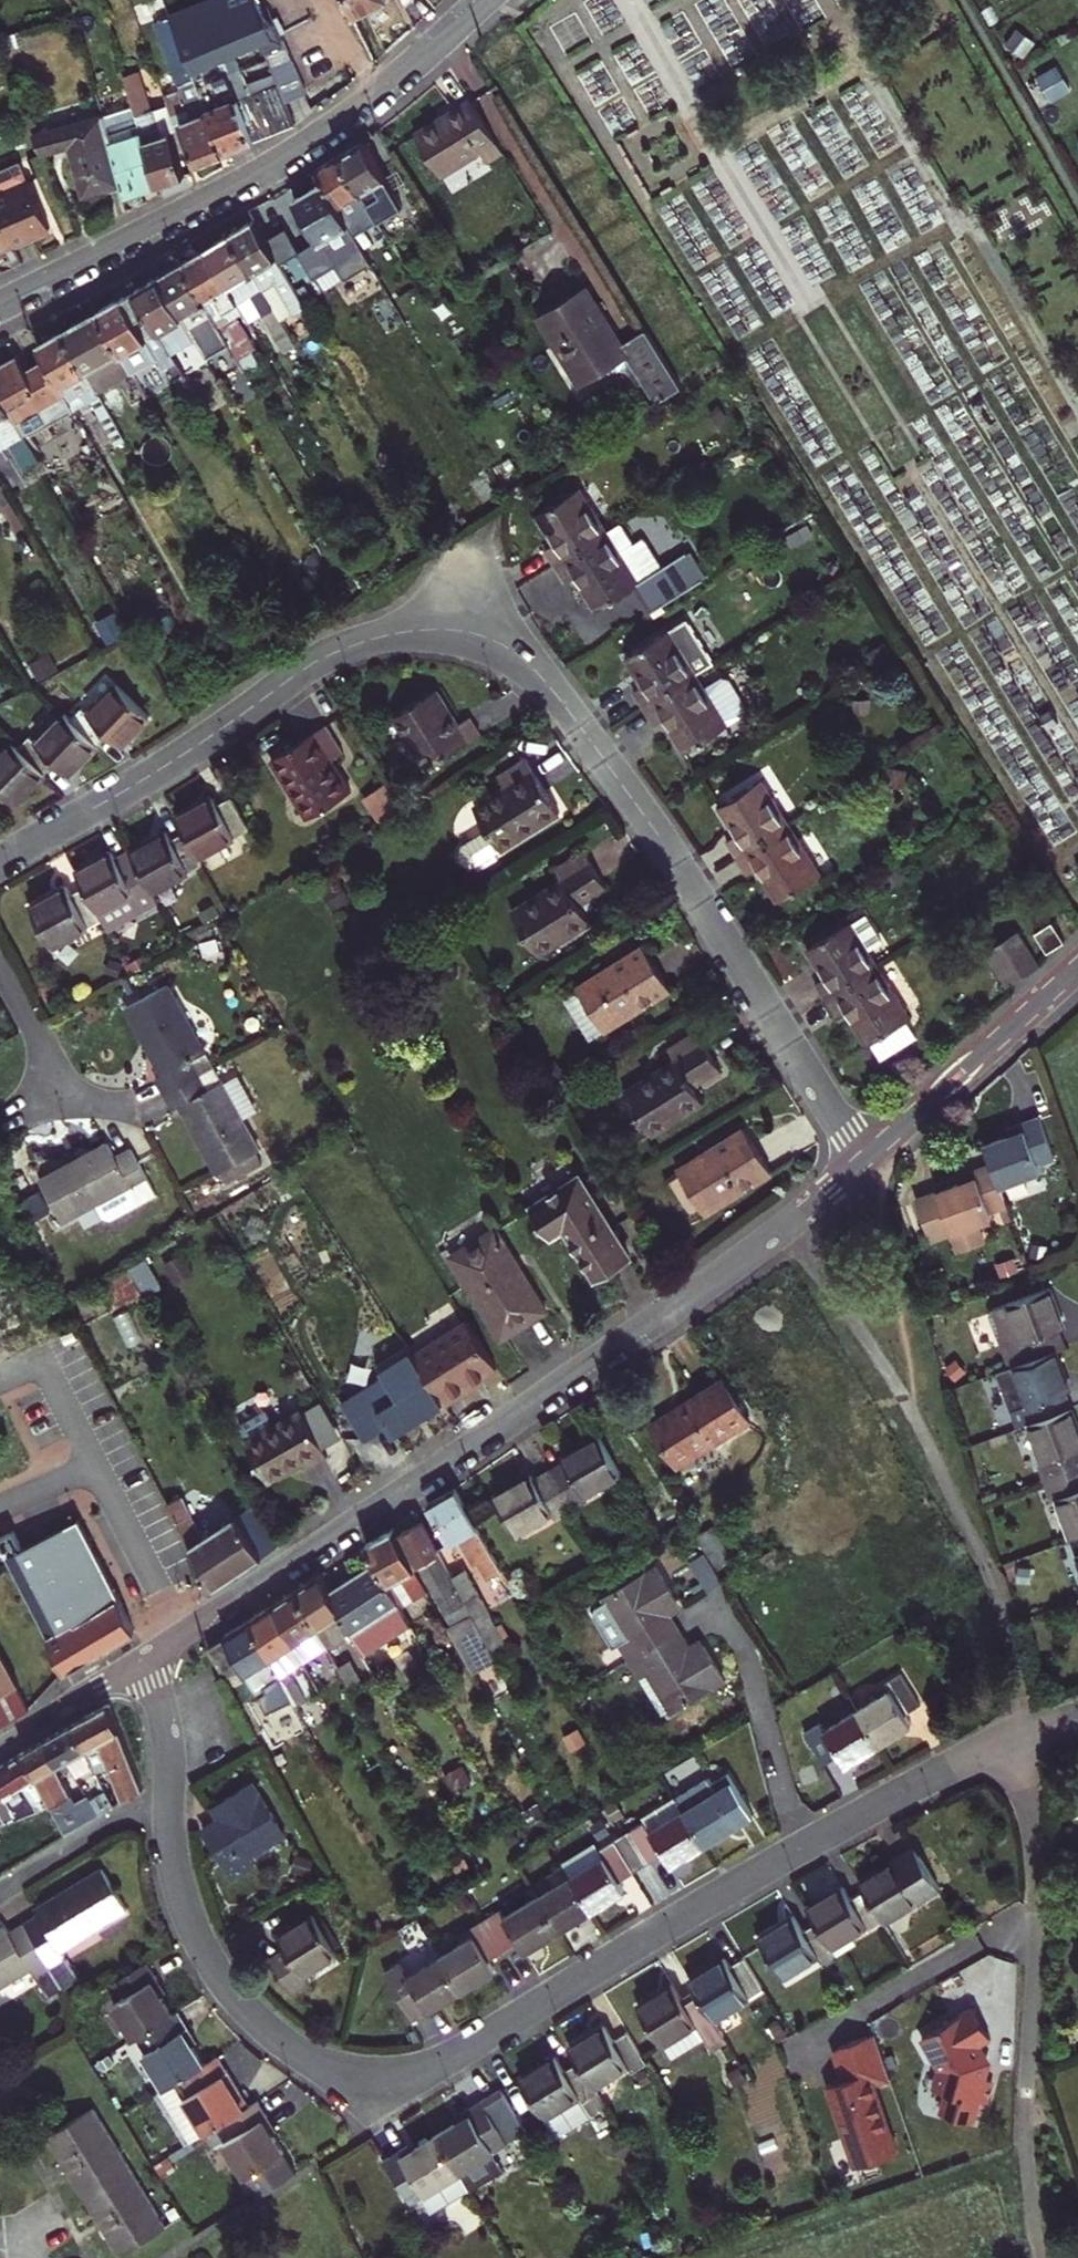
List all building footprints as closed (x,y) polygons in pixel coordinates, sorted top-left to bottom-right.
[(216,0),(203,0),(170,13),(171,17),(216,0)] [(267,22),(261,0),(216,0),(171,17),(174,24),(224,150),(278,127),(293,120),(286,100),(279,83),(299,74),(291,58),(278,29),(279,28),(275,19),(267,22)] [(352,19),(373,9),(385,3),(384,0),(343,0),(352,19)] [(160,21),(163,28),(174,24),(171,17),(160,21)] [(172,66),(181,88),(165,95),(168,105),(175,126),(182,124),(196,161),(211,155),(224,150),(174,24),(163,28),(177,63),(172,66)] [(1057,66),(1038,77),(1052,101),(1071,90),(1057,66)] [(134,105),(158,183),(171,178),(186,173),(172,130),(176,128),(175,126),(168,105),(153,110),(140,71),(125,75),(134,105)] [(279,83),(286,100),(307,91),(299,74),(279,83)] [(503,151),(471,101),(432,125),(416,134),(442,176),(483,150),(489,160),(503,151)] [(104,115),(123,183),(126,194),(145,187),(158,183),(134,105),(104,115)] [(70,146),(84,194),(102,189),(123,183),(104,115),(34,134),(42,154),(70,146)] [(339,155),(380,221),(403,206),(363,141),(353,147),(339,155)] [(382,244),(390,239),(379,221),(380,221),(339,155),(328,162),(316,170),(323,183),(362,249),(373,242),(365,228),(370,225),(382,244)] [(51,227),(30,180),(29,181),(21,162),(0,171),(0,216),(12,244),(30,236),(51,227)] [(399,330),(407,325),(362,249),(323,183),(295,199),(320,241),(330,234),(338,249),(328,255),(344,281),(354,275),(370,303),(380,297),(399,330)] [(402,226),(395,212),(381,220),(388,233),(402,226)] [(15,249),(12,244),(0,216),(0,256),(15,249)] [(296,316),(307,309),(292,283),(277,259),(254,220),(238,230),(231,234),(281,319),(294,312),(296,316)] [(281,319),(231,234),(219,241),(207,247),(239,302),(244,310),(249,320),(263,313),(285,352),(296,345),(281,319)] [(328,255),(338,249),(330,234),(320,241),(328,255)] [(12,244),(15,249),(26,244),(32,241),(30,236),(12,244)] [(239,302),(207,247),(195,255),(183,262),(232,344),(240,358),(256,349),(236,315),(231,306),(239,302)] [(312,271),(297,247),(277,259),(292,283),(312,271)] [(159,276),(196,339),(208,358),(232,344),(183,262),(169,270),(159,276)] [(172,353),(196,339),(159,276),(150,281),(135,290),(172,353)] [(623,344),(586,285),(538,316),(581,386),(606,371),(610,377),(623,369),(627,369),(633,379),(639,375),(652,395),(656,403),(682,387),(646,330),(634,337),(623,344)] [(191,408),(201,403),(172,353),(135,290),(114,302),(96,312),(131,373),(136,381),(145,397),(176,380),(191,408)] [(236,315),(244,310),(239,302),(231,306),(236,315)] [(98,392),(131,373),(96,312),(77,323),(63,331),(98,392)] [(47,359),(67,392),(76,409),(91,399),(117,445),(126,441),(98,392),(63,331),(51,337),(39,344),(47,359)] [(0,366),(0,389),(22,430),(27,438),(77,410),(76,409),(67,392),(47,359),(27,370),(19,356),(3,364),(0,366)] [(133,404),(145,397),(136,381),(124,388),(133,404)] [(42,466),(27,438),(22,430),(0,389),(0,449),(10,444),(27,474),(42,466)] [(627,420),(656,403),(652,395),(623,413),(627,420)] [(556,565),(608,532),(581,488),(538,514),(549,532),(556,543),(546,549),(556,565)] [(622,523),(608,532),(556,565),(567,582),(576,576),(590,597),(597,609),(632,588),(648,614),(704,579),(687,552),(663,567),(645,538),(635,544),(622,523)] [(787,537),(792,547),(814,535),(809,525),(787,537)] [(115,616),(98,626),(107,640),(123,631),(115,616)] [(715,663),(688,619),(626,657),(638,675),(644,685),(635,691),(644,707),(696,675),(715,663)] [(877,664),(892,655),(885,645),(870,654),(877,664)] [(40,680),(58,671),(50,655),(32,664),(40,680)] [(706,690),(696,675),(644,707),(655,724),(665,719),(677,739),(685,752),(727,726),(726,723),(743,713),(745,707),(729,681),(722,679),(706,690)] [(83,708),(72,721),(98,746),(108,735),(122,747),(137,731),(151,717),(118,685),(90,714),(83,708)] [(427,768),(481,735),(470,717),(458,725),(437,691),(432,694),(395,717),(427,768)] [(868,701),(855,702),(856,713),(869,711),(868,701)] [(31,737),(19,749),(45,774),(56,763),(69,775),(83,761),(98,746),(72,721),(65,714),(37,743),(31,737)] [(272,759),(309,818),(351,792),(332,762),(344,754),(326,725),(288,749),(272,759)] [(3,791),(16,804),(29,791),(45,774),(19,749),(12,743),(0,756),(0,795),(3,791)] [(501,850),(561,813),(537,775),(527,758),(499,776),(506,787),(475,807),(488,829),(501,850)] [(904,770),(888,766),(884,782),(901,786),(904,770)] [(737,857),(789,824),(762,781),(720,807),(730,823),(737,835),(727,842),(737,857)] [(405,805),(419,796),(412,786),(398,794),(405,805)] [(402,807),(392,792),(374,802),(384,818),(402,807)] [(184,832),(199,858),(250,830),(231,797),(217,805),(213,798),(199,805),(176,817),(184,832)] [(402,825),(410,820),(404,809),(396,815),(402,825)] [(821,876),(789,824),(737,857),(748,875),(758,869),(773,893),(778,902),(821,876)] [(497,853),(501,850),(488,829),(462,845),(459,851),(460,858),(464,863),(469,866),(477,866),(480,870),(499,858),(497,853)] [(184,832),(170,839),(166,832),(156,837),(130,852),(152,892),(202,865),(199,858),(184,832)] [(539,956),(591,922),(581,906),(608,888),(599,874),(584,851),(556,868),(564,880),(512,912),(539,956)] [(138,903),(137,901),(152,892),(130,852),(116,860),(112,852),(95,861),(76,872),(84,887),(102,920),(103,922),(138,903)] [(890,888),(905,879),(899,870),(885,879),(890,888)] [(323,890),(334,909),(349,900),(337,881),(323,890)] [(30,907),(52,947),(102,920),(84,887),(70,894),(66,887),(42,900),(30,907)] [(104,923),(155,896),(152,892),(137,901),(138,903),(103,922),(104,923)] [(203,910),(210,921),(219,916),(212,905),(203,910)] [(825,999),(877,967),(868,952),(882,943),(865,916),(808,949),(821,970),(825,978),(815,984),(825,999)] [(1047,952),(1064,942),(1053,922),(1035,933),(1047,952)] [(1008,986),(1040,966),(1018,931),(986,951),(1008,986)] [(198,955),(221,949),(217,932),(194,938),(198,955)] [(577,988),(604,1031),(671,990),(655,965),(643,946),(577,988)] [(126,965),(130,972),(146,964),(142,957),(126,965)] [(909,1018),(877,967),(825,999),(836,1017),(846,1012),(858,1032),(866,1044),(869,1042),(880,1058),(916,1036),(906,1020),(909,1018)] [(499,989),(505,998),(515,992),(510,983),(499,989)] [(157,1078),(165,1094),(214,1067),(168,984),(126,1007),(145,1041),(151,1038),(169,1071),(163,1074),(157,1078)] [(604,1031),(577,988),(563,996),(591,1040),(604,1031)] [(625,1092),(651,1134),(704,1102),(695,1087),(721,1070),(709,1051),(697,1031),(668,1049),(675,1060),(625,1092)] [(169,1071),(151,1038),(145,1041),(157,1062),(163,1074),(169,1071)] [(243,1119),(223,1084),(214,1067),(165,1094),(174,1110),(181,1106),(187,1103),(205,1135),(199,1139),(218,1173),(221,1172),(229,1167),(235,1177),(262,1163),(256,1152),(260,1150),(243,1119)] [(300,1078),(309,1093),(320,1086),(310,1071),(300,1078)] [(562,1071),(551,1077),(558,1088),(569,1082),(562,1071)] [(243,1119),(258,1111),(238,1075),(223,1084),(243,1119)] [(187,1117),(199,1139),(205,1135),(187,1103),(181,1106),(187,1117)] [(1056,1158),(1041,1118),(1022,1124),(1024,1131),(1010,1135),(985,1145),(992,1165),(1000,1185),(1040,1170),(1038,1164),(1056,1158)] [(1010,1135),(1024,1131),(1022,1124),(1015,1127),(1008,1130),(1010,1135)] [(678,1170),(705,1214),(772,1173),(756,1147),(745,1129),(678,1170)] [(342,1143),(346,1151),(357,1145),(352,1137),(342,1143)] [(112,1149),(108,1143),(93,1152),(75,1161),(78,1168),(112,1149)] [(157,1195),(132,1149),(117,1157),(112,1149),(78,1168),(75,1161),(40,1180),(63,1221),(100,1201),(130,1185),(139,1202),(140,1205),(157,1195)] [(579,1175),(569,1159),(522,1188),(532,1204),(579,1175)] [(1000,1185),(992,1165),(974,1171),(976,1177),(961,1182),(916,1199),(931,1240),(952,1232),(959,1252),(985,1242),(978,1222),(992,1217),(990,1211),(1007,1205),(1000,1185)] [(221,1172),(226,1182),(235,1177),(229,1167),(221,1172)] [(961,1182),(976,1177),(974,1171),(967,1174),(959,1177),(961,1182)] [(564,1225),(597,1276),(612,1267),(630,1256),(579,1175),(532,1204),(550,1234),(564,1225)] [(100,1201),(110,1219),(139,1202),(130,1185),(100,1201)] [(32,1221),(50,1212),(40,1192),(22,1201),(32,1221)] [(451,1255),(502,1337),(530,1321),(548,1309),(497,1227),(451,1255)] [(1019,1271),(1015,1257),(996,1264),(1001,1277),(1019,1271)] [(113,1309),(143,1292),(130,1270),(100,1287),(113,1309)] [(1055,1350),(1065,1346),(1061,1336),(1059,1330),(1064,1328),(1049,1288),(993,1309),(992,1315),(1005,1351),(1011,1349),(1016,1364),(1055,1350)] [(466,1388),(497,1368),(471,1326),(469,1323),(415,1357),(443,1402),(466,1388)] [(385,1377),(365,1390),(388,1425),(393,1434),(413,1422),(443,1402),(415,1357),(408,1345),(377,1364),(385,1377)] [(1030,1423),(1071,1408),(1065,1392),(1070,1390),(1066,1378),(1055,1350),(1016,1364),(1030,1404),(1014,1410),(1020,1427),(1030,1423)] [(652,1424),(679,1466),(749,1422),(722,1379),(703,1392),(692,1398),(694,1401),(652,1424)] [(342,1404),(364,1439),(388,1425),(365,1390),(342,1404)] [(322,1400),(303,1411),(323,1447),(343,1436),(322,1400)] [(1077,1471),(1077,1427),(1071,1408),(1030,1423),(1044,1462),(1040,1463),(1047,1483),(1077,1471)] [(245,1441),(268,1481),(302,1462),(306,1468),(311,1465),(328,1455),(323,1447),(303,1411),(302,1409),(275,1424),(267,1409),(240,1424),(248,1439),(245,1441)] [(1014,1410),(1007,1412),(1013,1430),(1020,1427),(1014,1410)] [(586,1496),(622,1476),(599,1435),(576,1449),(562,1456),(565,1461),(549,1470),(572,1509),(589,1500),(586,1496)] [(493,1495),(517,1535),(554,1514),(556,1519),(572,1509),(549,1470),(534,1479),(531,1474),(516,1483),(493,1495)] [(1077,1536),(1077,1471),(1047,1483),(1053,1501),(1058,1499),(1073,1538),(1077,1536)] [(461,1539),(475,1564),(481,1561),(491,1578),(503,1571),(457,1490),(439,1499),(428,1505),(451,1545),(461,1539)] [(169,1502),(174,1500),(170,1492),(165,1495),(169,1502)] [(253,1504),(203,1537),(184,1496),(174,1500),(169,1502),(168,1503),(212,1590),(253,1563),(280,1545),(253,1504)] [(65,1673),(109,1647),(135,1632),(120,1597),(81,1519),(24,1547),(15,1529),(0,1537),(0,1538),(9,1555),(6,1557),(65,1673)] [(410,1528),(402,1532),(455,1628),(458,1633),(454,1635),(474,1674),(498,1660),(493,1652),(452,1577),(422,1522),(410,1528)] [(719,1569),(733,1560),(712,1527),(697,1537),(719,1569)] [(380,1536),(366,1544),(368,1546),(376,1561),(401,1606),(428,1591),(394,1529),(380,1536)] [(763,1556),(772,1572),(786,1563),(777,1548),(763,1556)] [(691,1563),(710,1591),(725,1582),(706,1553),(691,1563)] [(351,1631),(355,1638),(365,1656),(410,1623),(401,1606),(376,1561),(354,1576),(330,1592),(351,1631)] [(631,1660),(679,1632),(670,1616),(667,1612),(680,1604),(658,1567),(605,1597),(607,1600),(597,1606),(595,1614),(615,1648),(621,1643),(631,1660)] [(508,1644),(466,1569),(452,1577),(493,1652),(508,1644)] [(499,1593),(512,1586),(503,1571),(491,1578),(499,1593)] [(330,1592),(320,1575),(308,1583),(297,1590),(328,1647),(331,1653),(337,1649),(333,1643),(351,1631),(330,1592)] [(303,1661),(328,1647),(297,1590),(283,1599),(273,1606),(294,1643),(303,1661)] [(677,1612),(682,1609),(680,1604),(667,1612),(670,1616),(677,1612)] [(297,1705),(308,1699),(297,1678),(291,1677),(287,1671),(278,1654),(294,1643),(273,1606),(263,1612),(251,1620),(281,1676),(294,1700),(297,1705)] [(281,1676),(251,1620),(231,1632),(226,1635),(227,1637),(208,1648),(225,1680),(244,1669),(259,1696),(266,1692),(264,1687),(281,1676)] [(333,1643),(337,1649),(355,1638),(351,1631),(333,1643)] [(640,1677),(649,1672),(671,1710),(672,1712),(725,1682),(705,1647),(692,1655),(688,1648),(679,1632),(631,1660),(640,1677)] [(474,1674),(454,1635),(454,1636),(474,1674)] [(705,1647),(701,1641),(695,1644),(688,1648),(692,1655),(705,1647)] [(287,1671),(303,1661),(294,1643),(278,1654),(287,1671)] [(8,1723),(30,1709),(18,1686),(20,1684),(0,1649),(0,1727),(8,1723)] [(364,1685),(350,1659),(339,1666),(352,1691),(364,1685)] [(640,1677),(662,1715),(671,1710),(649,1672),(640,1677)] [(897,1733),(912,1724),(906,1715),(921,1705),(902,1674),(885,1683),(890,1691),(858,1710),(878,1744),(897,1733)] [(267,1712),(294,1700),(281,1676),(264,1687),(266,1692),(259,1696),(267,1712)] [(110,1767),(123,1801),(144,1790),(110,1704),(89,1716),(73,1725),(86,1748),(85,1749),(94,1768),(96,1772),(110,1767)] [(825,1764),(840,1755),(846,1765),(858,1757),(878,1744),(858,1710),(825,1730),(821,1723),(805,1733),(825,1764)] [(86,1748),(73,1725),(63,1731),(53,1736),(58,1745),(54,1747),(63,1762),(67,1759),(77,1777),(94,1768),(85,1749),(86,1748)] [(58,1764),(63,1762),(54,1747),(58,1745),(53,1736),(38,1745),(24,1753),(37,1777),(52,1806),(57,1817),(67,1835),(86,1822),(77,1803),(58,1764)] [(1,1798),(9,1810),(17,1821),(52,1806),(37,1777),(24,1753),(5,1765),(0,1768),(0,1796),(1,1798)] [(726,1831),(752,1815),(727,1775),(711,1784),(715,1791),(684,1810),(705,1844),(726,1831)] [(227,1865),(235,1877),(255,1864),(251,1857),(286,1835),(253,1783),(220,1803),(227,1814),(221,1818),(205,1828),(227,1865)] [(86,1822),(100,1814),(96,1807),(89,1796),(77,1803),(86,1822)] [(652,1829),(684,1810),(675,1796),(643,1816),(646,1821),(652,1829)] [(113,1806),(109,1800),(96,1807),(100,1814),(113,1806)] [(607,1807),(615,1820),(624,1815),(616,1801),(607,1807)] [(227,1814),(220,1803),(214,1807),(221,1818),(227,1814)] [(0,1815),(0,1828),(17,1821),(9,1810),(0,1815)] [(691,1853),(705,1844),(684,1810),(652,1829),(646,1821),(630,1830),(648,1860),(663,1851),(664,1853),(671,1865),(691,1853)] [(57,1817),(50,1820),(56,1832),(36,1844),(40,1850),(67,1835),(57,1817)] [(599,1836),(609,1830),(603,1819),(593,1826),(599,1836)] [(634,1869),(648,1860),(630,1830),(623,1835),(615,1839),(634,1869)] [(613,1898),(625,1890),(619,1881),(618,1879),(634,1869),(615,1839),(600,1849),(596,1844),(563,1864),(571,1876),(592,1910),(613,1898)] [(903,1856),(896,1860),(900,1867),(920,1855),(916,1848),(903,1856)] [(650,1862),(664,1853),(663,1851),(648,1860),(650,1862)] [(864,1890),(884,1921),(939,1887),(920,1855),(900,1867),(896,1860),(860,1882),(864,1890)] [(453,1864),(457,1873),(470,1866),(466,1857),(453,1864)] [(635,1871),(650,1862),(648,1860),(634,1869),(635,1871)] [(29,1931),(64,1988),(80,1978),(61,1949),(127,1909),(102,1869),(88,1877),(69,1889),(72,1895),(39,1916),(43,1922),(29,1931)] [(619,1881),(635,1871),(634,1869),(618,1879),(619,1881)] [(574,1921),(592,1910),(571,1876),(538,1897),(559,1931),(574,1921)] [(477,1900),(486,1894),(480,1884),(471,1890),(477,1900)] [(864,1890),(850,1898),(843,1887),(824,1898),(808,1908),(817,1922),(832,1947),(867,1925),(869,1930),(884,1921),(864,1890)] [(36,1909),(39,1916),(72,1895),(69,1889),(36,1909)] [(462,1910),(472,1904),(466,1894),(456,1900),(462,1910)] [(540,1943),(559,1931),(538,1897),(504,1917),(500,1910),(486,1920),(504,1949),(519,1940),(520,1942),(526,1952),(540,1943)] [(303,1976),(338,1954),(314,1915),(278,1937),(287,1952),(272,1960),(278,1970),(292,1992),(307,1983),(303,1976)] [(25,1925),(29,1931),(43,1922),(39,1916),(25,1925)] [(759,1939),(783,1977),(818,1955),(822,1963),(824,1961),(834,1955),(836,1953),(832,1947),(817,1922),(803,1931),(795,1917),(772,1931),(759,1939)] [(470,1929),(475,1936),(441,1956),(462,1991),(480,1980),(496,1970),(490,1960),(489,1958),(504,1949),(486,1920),(470,1929)] [(14,1940),(29,1931),(25,1925),(10,1933),(14,1940)] [(7,1927),(0,1931),(0,1940),(10,1933),(7,1927)] [(30,1968),(49,1998),(64,1988),(29,1931),(14,1940),(10,1933),(0,1940),(0,1987),(30,1968)] [(505,1951),(520,1942),(519,1940),(504,1949),(505,1951)] [(489,1958),(490,1960),(505,1951),(504,1949),(489,1958)] [(827,1966),(837,1960),(834,1955),(824,1961),(827,1966)] [(462,1991),(441,1956),(408,1977),(400,1962),(384,1971),(414,2020),(421,2016),(462,1991)] [(731,1966),(726,1958),(717,1964),(691,1980),(696,1990),(714,2019),(764,1988),(745,1957),(731,1966)] [(118,2001),(113,2003),(135,2038),(137,2037),(174,2015),(162,1996),(153,1981),(158,1978),(148,1961),(114,1982),(123,1997),(118,2001)] [(837,1974),(845,1988),(853,1983),(844,1969),(837,1974)] [(153,1981),(162,1996),(167,1993),(162,1984),(158,1978),(153,1981)] [(109,1986),(118,2001),(123,1997),(114,1982),(109,1986)] [(662,2045),(664,2043),(696,2024),(704,2038),(709,2045),(725,2036),(714,2019),(696,1990),(682,1998),(674,1984),(650,1999),(638,2006),(662,2045)] [(66,1992),(64,1988),(49,1998),(51,2001),(66,1992)] [(756,2009),(761,2019),(770,2014),(765,2004),(756,2009)] [(982,2039),(965,2011),(914,2040),(933,2072),(927,2091),(940,2094),(935,2116),(965,2124),(971,2102),(978,2104),(984,2083),(976,2080),(978,2073),(972,2071),(974,2065),(971,2061),(975,2053),(970,2046),(982,2039)] [(137,2037),(146,2052),(144,2053),(166,2088),(205,2065),(193,2046),(184,2031),(188,2028),(178,2012),(174,2015),(137,2037)] [(664,2043),(673,2057),(704,2038),(696,2024),(664,2043)] [(594,2087),(628,2066),(632,2072),(648,2063),(628,2032),(614,2040),(605,2026),(589,2036),(570,2048),(578,2062),(594,2087)] [(184,2031),(193,2046),(197,2043),(192,2035),(188,2028),(184,2031)] [(890,2077),(875,2033),(845,2042),(836,2048),(845,2077),(828,2083),(855,2165),(896,2152),(874,2083),(890,2077)] [(711,2053),(728,2043),(725,2036),(709,2045),(709,2046),(711,2053)] [(104,2070),(128,2055),(122,2046),(98,2062),(104,2070)] [(592,2116),(606,2107),(594,2087),(578,2062),(565,2071),(556,2056),(535,2069),(520,2078),(544,2117),(580,2095),(592,2116)] [(166,2088),(161,2091),(192,2141),(226,2121),(244,2110),(222,2075),(228,2071),(218,2057),(205,2065),(166,2088)] [(738,2084),(747,2078),(740,2067),(731,2072),(738,2084)] [(237,2087),(228,2071),(222,2075),(244,2110),(249,2107),(237,2087)] [(460,2173),(492,2153),(528,2132),(502,2090),(470,2110),(462,2114),(465,2118),(437,2135),(460,2173)] [(157,2094),(187,2144),(192,2141),(161,2091),(157,2094)] [(557,2137),(592,2116),(580,2095),(544,2117),(557,2137)] [(226,2121),(235,2136),(225,2142),(257,2195),(295,2171),(272,2134),(264,2120),(269,2117),(258,2100),(249,2107),(244,2110),(226,2121)] [(66,2152),(72,2162),(112,2138),(93,2108),(47,2136),(59,2155),(66,2152)] [(273,2124),(269,2117),(264,2120),(272,2134),(277,2131),(273,2124)] [(400,2152),(386,2161),(412,2202),(421,2197),(460,2173),(437,2135),(431,2139),(424,2137),(421,2139),(421,2145),(411,2151),(409,2147),(400,2152)] [(622,2158),(636,2151),(629,2135),(614,2142),(622,2158)] [(112,2138),(72,2162),(79,2173),(72,2177),(84,2196),(130,2167),(112,2138)] [(66,2166),(72,2162),(66,2152),(59,2155),(66,2166)] [(470,2190),(503,2170),(492,2153),(460,2173),(470,2190)] [(72,2162),(66,2166),(72,2177),(79,2173),(72,2162)] [(130,2167),(84,2196),(95,2214),(101,2210),(108,2221),(148,2197),(130,2167)] [(432,2214),(470,2190),(460,2173),(421,2197),(432,2214)] [(108,2221),(115,2232),(108,2236),(120,2255),(166,2226),(148,2197),(108,2221)] [(95,2214),(102,2225),(108,2221),(101,2210),(95,2214)] [(108,2221),(102,2225),(108,2236),(115,2232),(108,2221)]
